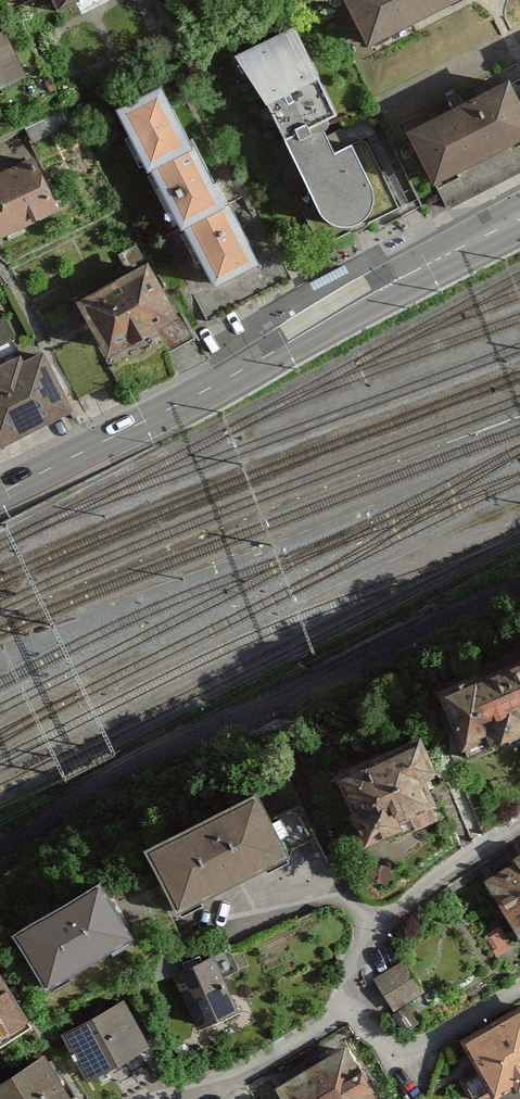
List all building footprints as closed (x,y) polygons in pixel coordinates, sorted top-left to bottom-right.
[(74,26),(122,0),(59,0),(74,26)] [(383,60),(484,8),(479,0),(352,0),(383,60)] [(297,33),(231,67),(324,245),(384,214),(354,157),(330,170),(318,148),(349,132),(297,33)] [(0,39),(0,101),(32,86),(8,35),(0,39)] [(407,137),(445,214),(519,178),(519,104),(511,86),(407,137)] [(175,100),(134,121),(165,179),(206,158),(175,100)] [(240,218),(206,158),(165,179),(199,241),(240,218)] [(0,202),(0,247),(2,253),(79,221),(58,169),(44,175),(39,166),(0,182),(0,196),(2,201),(0,202)] [(271,272),(240,218),(199,241),(230,295),(271,272)] [(146,270),(87,305),(117,355),(176,320),(146,270)] [(0,316),(0,343),(21,334),(11,311),(0,316)] [(0,382),(0,443),(67,411),(43,361),(0,382)] [(465,739),(519,717),(519,649),(442,680),(465,739)] [(393,820),(398,831),(437,813),(418,771),(433,765),(420,735),(340,771),(367,832),(393,820)] [(255,787),(148,841),(178,899),(284,845),(255,787)] [(489,878),(519,927),(519,859),(489,878)] [(97,879),(16,925),(46,978),(127,931),(97,879)] [(212,957),(176,974),(199,1022),(235,1005),(212,957)] [(403,960),(376,977),(397,1009),(423,992),(403,960)] [(45,1031),(18,978),(0,987),(0,1054),(45,1031)] [(63,1032),(87,1072),(110,1059),(146,1038),(123,998),(87,1019),(63,1032)] [(464,1040),(500,1098),(519,1086),(519,1006),(464,1040)] [(289,1089),(295,1098),(380,1098),(355,1053),(289,1089)] [(0,1083),(0,1098),(69,1098),(71,1097),(44,1055),(0,1083)]
